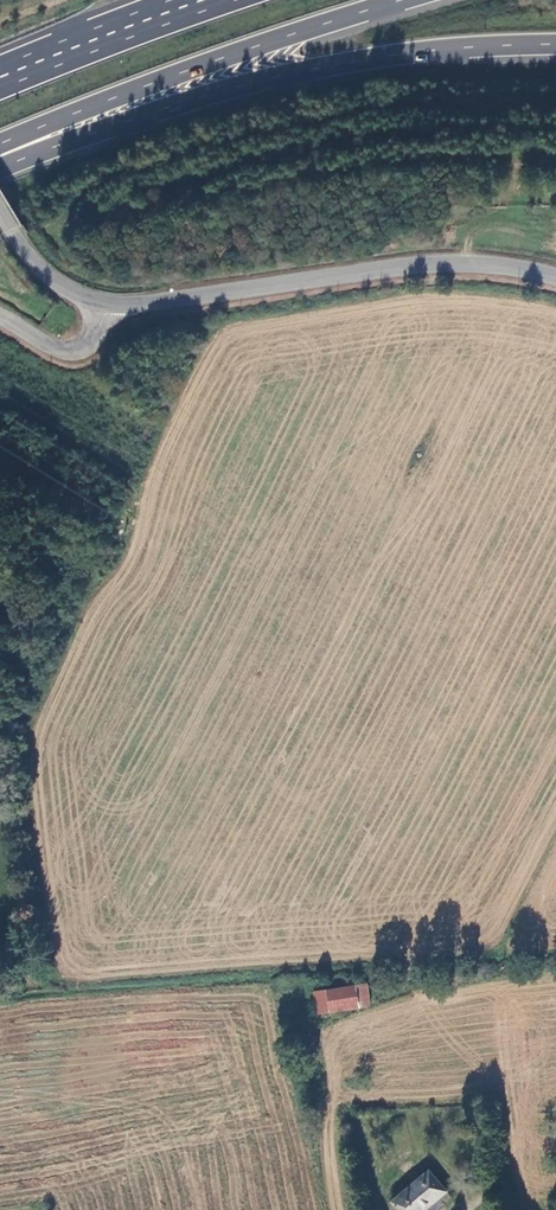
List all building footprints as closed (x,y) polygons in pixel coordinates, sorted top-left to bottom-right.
[(15,823),(22,822),(19,804),(12,805),(15,823)] [(404,984),(353,992),(356,1014),(408,1005),(404,984)] [(447,1191),(432,1173),(395,1203),(401,1209),(425,1209),(447,1191)]
